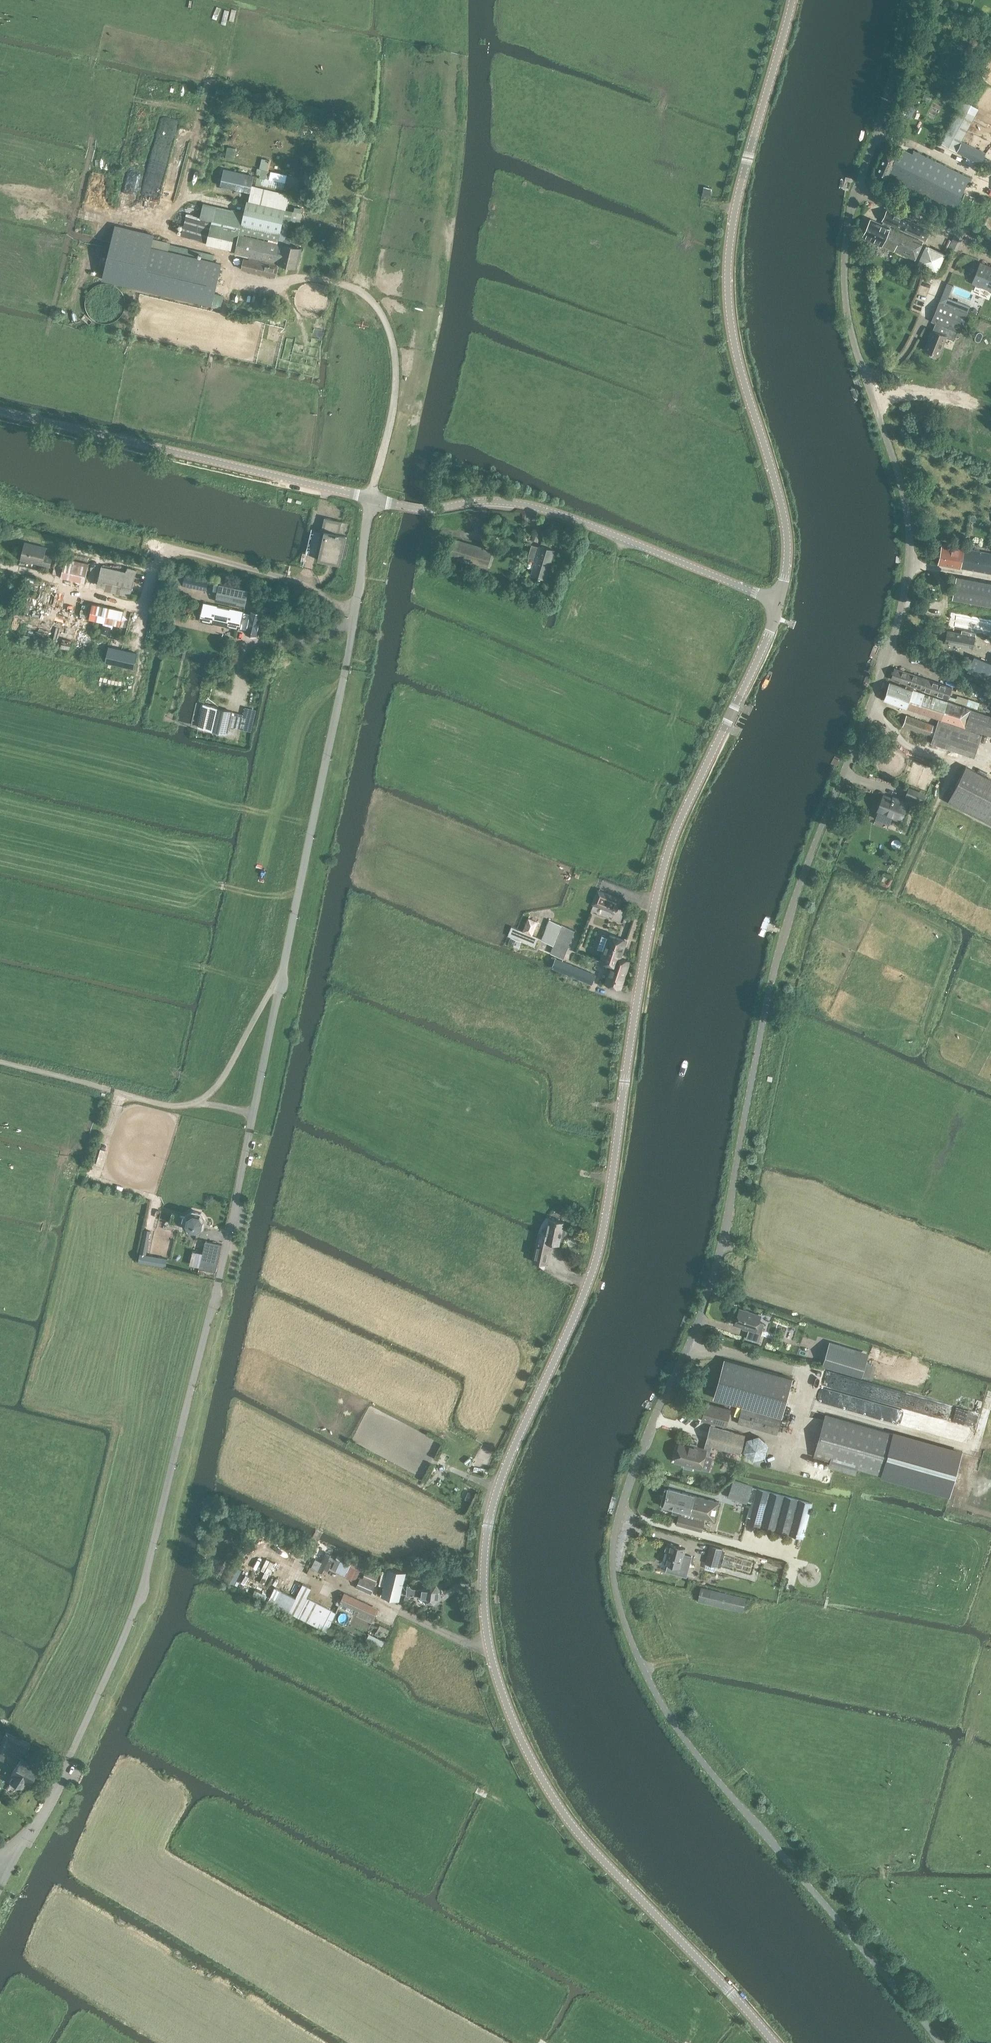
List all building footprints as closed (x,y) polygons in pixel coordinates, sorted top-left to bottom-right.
[(963,100),(959,107),(940,143),(956,151),(956,152),(980,164),(983,158),(986,152),(962,142),(980,109),(963,100)] [(906,103),(902,114),(912,118),(916,107),(906,103)] [(912,153),(901,148),(897,157),(886,152),(875,176),(885,181),(886,179),(953,211),(970,177),(913,150),(912,153)] [(263,157),(260,167),(269,169),(272,159),(263,157)] [(175,192),(183,167),(172,164),(169,172),(174,173),(169,190),(175,192)] [(224,169),(220,185),(250,191),(253,176),(224,169)] [(258,184),(298,191),(300,177),(287,174),(286,180),(260,175),(258,184)] [(705,186),(704,195),(712,196),(714,187),(705,186)] [(246,200),(243,214),(203,204),(199,217),(212,221),(213,221),(213,224),(209,243),(235,249),(239,234),(277,243),(285,209),(246,200)] [(883,221),(926,240),(930,230),(887,210),(882,221),(883,221)] [(213,221),(212,221),(199,217),(186,214),(181,236),(209,243),(213,224),(213,221)] [(891,227),(882,223),(882,224),(871,219),(862,237),(882,246),(882,245),(914,260),(923,242),(891,227)] [(220,304),(222,298),(214,296),(221,264),(212,262),(214,255),(202,252),(202,253),(154,243),(156,234),(118,225),(105,278),(220,304)] [(957,228),(949,245),(957,249),(965,232),(957,228)] [(277,243),(239,234),(235,249),(235,253),(249,256),(249,259),(278,266),(278,263),(296,267),(301,248),(277,243)] [(926,245),(918,265),(937,274),(946,254),(926,245)] [(278,266),(249,259),(244,258),(241,269),(275,277),(278,266)] [(980,262),(971,284),(990,291),(990,266),(980,262)] [(975,294),(947,283),(931,321),(935,323),(924,349),(939,355),(946,337),(954,340),(957,332),(959,333),(975,294)] [(339,534),(342,521),(325,517),(321,530),(325,531),(318,559),(340,564),(347,536),(339,534)] [(487,567),(492,551),(492,550),(490,550),(484,548),(454,540),(449,556),(487,567)] [(21,558),(50,565),(52,555),(45,553),(46,546),(25,541),(21,558)] [(546,579),(554,550),(540,546),(532,544),(528,557),(536,559),(531,574),(539,577),(539,578),(541,578),(541,577),(546,579)] [(942,544),(939,564),(990,573),(990,553),(942,544)] [(61,575),(85,580),(89,562),(65,557),(61,575)] [(137,569),(127,567),(126,571),(101,565),(97,583),(105,585),(105,588),(121,591),(121,593),(130,595),(137,569)] [(183,584),(206,590),(208,581),(185,576),(183,584)] [(956,577),(953,598),(990,606),(990,583),(956,577)] [(216,601),(244,607),(249,586),(220,579),(216,601)] [(256,634),(261,612),(251,610),(251,613),(243,611),(244,611),(203,602),(199,620),(240,629),(240,628),(247,630),(246,633),(256,634)] [(121,625),(124,610),(92,603),(89,618),(121,625)] [(961,633),(947,631),(945,642),(973,647),(976,633),(990,636),(990,619),(951,612),(948,628),(961,630),(961,633)] [(109,646),(106,662),(133,668),(137,653),(109,646)] [(974,655),(967,671),(990,681),(990,662),(974,655)] [(938,664),(934,672),(942,676),(945,668),(938,664)] [(891,679),(948,699),(952,688),(895,668),(893,673),(891,679)] [(913,690),(890,682),(884,699),(938,719),(936,726),(906,715),(902,726),(932,737),(931,742),(974,757),(982,733),(990,736),(990,710),(989,715),(971,709),(913,690)] [(958,694),(956,699),(978,706),(979,701),(958,694)] [(229,734),(234,712),(219,708),(214,730),(229,734)] [(965,766),(947,801),(984,820),(984,821),(990,824),(990,779),(965,766)] [(904,797),(922,804),(926,793),(908,786),(904,797)] [(900,819),(906,802),(898,799),(898,801),(884,795),(878,811),(900,819)] [(620,899),(599,891),(598,891),(594,903),(615,911),(620,899)] [(535,946),(537,940),(538,937),(532,934),(537,921),(528,918),(523,931),(511,926),(508,935),(535,946)] [(550,953),(556,955),(563,958),(575,930),(551,920),(542,940),(554,944),(550,953)] [(626,940),(609,934),(609,936),(602,934),(598,947),(604,950),(601,960),(626,969),(629,961),(619,958),(626,940)] [(592,984),(596,974),(556,957),(552,967),(592,984)] [(620,988),(626,969),(612,965),(606,983),(620,988)] [(95,1170),(92,1175),(107,1184),(110,1179),(95,1170)] [(172,1211),(170,1218),(170,1222),(184,1222),(188,1230),(196,1232),(204,1228),(206,1220),(202,1212),(194,1210),(186,1214),(186,1216),(172,1211)] [(552,1240),(561,1242),(565,1222),(550,1219),(547,1234),(541,1233),(539,1244),(538,1243),(535,1259),(548,1262),(552,1240)] [(143,1229),(140,1242),(138,1252),(146,1254),(151,1230),(143,1229)] [(215,1271),(216,1267),(222,1244),(205,1240),(199,1267),(215,1271)] [(758,1319),(760,1318),(761,1315),(760,1313),(758,1312),(756,1314),(739,1308),(734,1324),(748,1328),(745,1337),(758,1341),(764,1322),(758,1320),(758,1319)] [(869,1353),(830,1341),(823,1365),(862,1377),(869,1353)] [(771,1343),(769,1350),(779,1353),(781,1347),(771,1343)] [(726,1358),(715,1396),(782,1415),(793,1377),(726,1358)] [(877,1387),(878,1383),(830,1370),(826,1383),(862,1393),(865,1383),(877,1387)] [(726,1427),(731,1409),(706,1403),(701,1420),(711,1422),(711,1423),(726,1427)] [(781,1418),(749,1409),(742,1407),(737,1423),(777,1434),(781,1418)] [(962,1454),(826,1416),(814,1457),(830,1462),(827,1474),(870,1486),(873,1474),(950,1496),(962,1454)] [(746,1434),(710,1425),(705,1444),(706,1445),(705,1449),(680,1442),(675,1461),(684,1464),(684,1467),(692,1469),(693,1466),(701,1468),(704,1455),(709,1456),(711,1446),(740,1454),(746,1434)] [(751,1504),(746,1523),(803,1538),(812,1503),(756,1488),(756,1487),(733,1480),(727,1497),(751,1504)] [(715,1520),(720,1502),(668,1488),(663,1506),(680,1511),(676,1524),(701,1530),(705,1517),(715,1520)] [(686,1575),(689,1562),(691,1555),(684,1553),(685,1548),(670,1544),(665,1562),(668,1563),(666,1570),(686,1575)] [(710,1544),(705,1562),(720,1566),(724,1551),(722,1551),(723,1547),(710,1544)] [(326,1550),(318,1568),(323,1571),(331,1552),(326,1550)] [(344,1576),(355,1582),(361,1571),(350,1566),(352,1562),(337,1555),(331,1570),(345,1575),(344,1576)] [(361,1571),(363,1572),(365,1567),(353,1561),(352,1562),(350,1566),(361,1571)] [(401,1594),(404,1583),(406,1572),(388,1568),(382,1595),(400,1600),(401,1594)] [(356,1587),(359,1588),(371,1593),(375,1583),(379,1575),(366,1569),(363,1578),(360,1577),(356,1587)] [(253,1596),(329,1628),(337,1609),(308,1597),(313,1585),(304,1582),(298,1596),(275,1586),(272,1595),(257,1589),(253,1596)] [(407,1584),(404,1583),(401,1594),(420,1596),(426,1603),(434,1604),(441,1599),(441,1591),(437,1584),(428,1583),(421,1588),(413,1588),(407,1584)] [(697,1601),(743,1612),(746,1598),(700,1587),(697,1601)] [(340,1602),(373,1618),(378,1608),(344,1592),(340,1602)] [(385,1641),(369,1634),(367,1638),(383,1646),(385,1641)] [(37,1768),(32,1764),(37,1755),(26,1750),(30,1742),(6,1730),(2,1739),(3,1740),(0,1745),(0,1764),(11,1772),(7,1779),(10,1781),(10,1780),(11,1780),(9,1782),(10,1784),(16,1788),(18,1787),(19,1785),(22,1787),(25,1781),(28,1782),(37,1768)] [(7,1779),(11,1772),(0,1764),(0,1792),(2,1793),(10,1781),(7,1779)]
